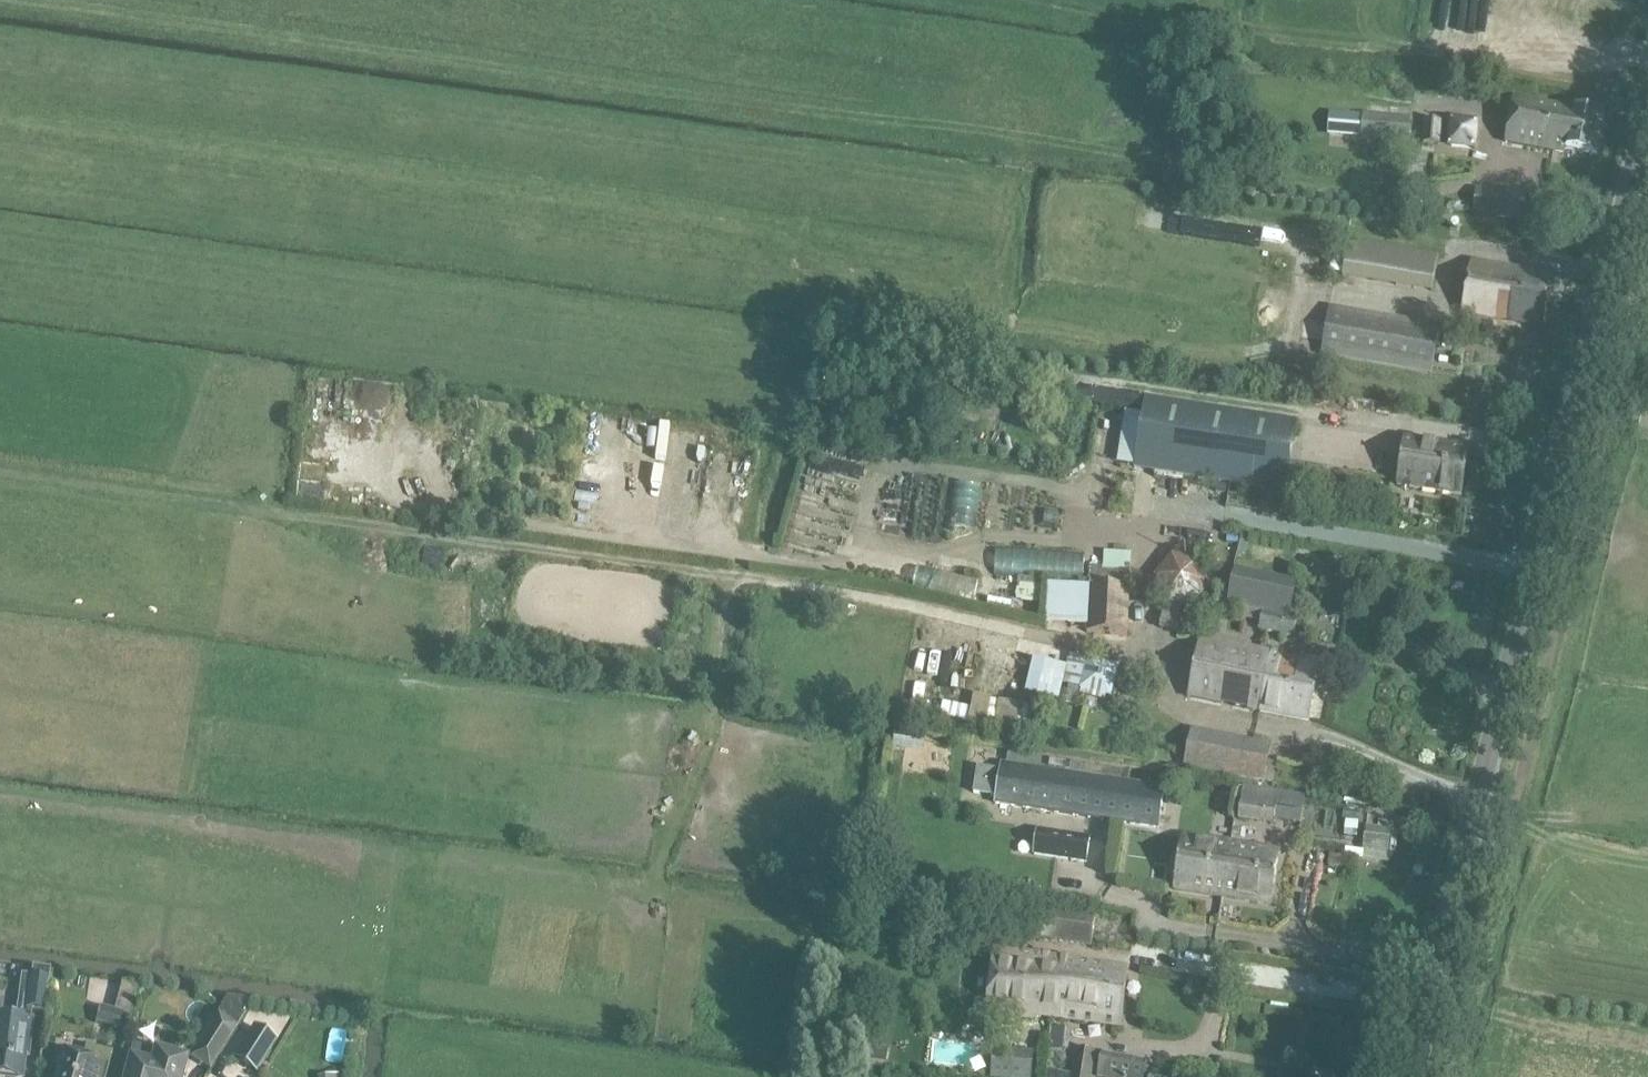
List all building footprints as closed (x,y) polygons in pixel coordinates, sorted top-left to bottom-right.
[(1554,146),(1596,153),(1603,114),(1513,97),(1505,142),(1553,150),(1554,146)] [(1361,137),(1407,141),(1409,118),(1363,114),(1361,137)] [(1421,144),(1442,146),(1443,122),(1423,120),(1421,144)] [(1474,217),(1523,219),(1524,191),(1523,191),(1475,189),(1474,217)] [(1551,273),(1471,260),(1462,311),(1542,325),(1551,273)] [(1321,354),(1340,357),(1431,372),(1439,324),(1329,305),(1321,354)] [(1142,415),(1134,467),(1284,490),(1288,463),(1295,421),(1145,397),(1143,414),(1142,415)] [(1405,439),(1398,483),(1461,493),(1468,449),(1405,439)] [(1154,577),(1164,604),(1182,607),(1192,608),(1210,587),(1200,559),(1172,555),(1154,577)] [(1131,570),(1089,568),(1085,632),(1127,635),(1131,570)] [(1236,569),(1228,605),(1244,608),(1263,612),(1261,622),(1259,630),(1294,637),(1297,620),(1290,618),(1298,582),(1236,569)] [(1200,637),(1188,696),(1258,709),(1264,678),(1252,676),(1258,649),(1200,637)] [(1258,649),(1252,676),(1264,678),(1258,709),(1306,719),(1318,660),(1258,649)] [(1066,668),(1062,683),(1064,683),(1069,685),(1064,703),(1077,706),(1080,694),(1089,697),(1105,701),(1107,696),(1111,697),(1120,665),(1112,664),(1087,657),(1087,658),(1070,653),(1070,655),(1066,668)] [(757,698),(767,700),(769,691),(760,689),(757,698)] [(1270,744),(1192,728),(1184,765),(1263,781),(1270,744)] [(1000,772),(980,769),(977,791),(997,794),(996,802),(1158,826),(1163,787),(1001,763),(1000,772)] [(1274,805),(1239,800),(1237,818),(1272,822),(1274,805)] [(1365,827),(1363,845),(1389,848),(1392,830),(1365,827)] [(1033,855),(1087,863),(1091,837),(1037,829),(1033,855)] [(1174,889),(1224,897),(1232,843),(1182,836),(1174,889)] [(1279,850),(1232,843),(1224,897),(1271,904),(1279,850)] [(1095,917),(1036,909),(1032,937),(1091,946),(1095,917)] [(1035,1014),(1053,1016),(1061,959),(994,950),(983,1014),(1035,1017),(1035,1014)] [(1128,967),(1061,959),(1053,1016),(1120,1025),(1128,967)] [(9,1076),(22,1076),(25,1055),(27,1055),(32,1022),(30,1021),(31,1010),(44,1012),(50,970),(32,967),(31,976),(21,975),(15,1019),(0,1018),(0,1076),(9,1076)] [(227,997),(217,1014),(224,1019),(237,1027),(248,1009),(253,1001),(227,997)] [(95,1023),(118,1029),(123,1013),(100,1006),(95,1023)] [(224,1019),(210,1043),(222,1050),(237,1027),(224,1019)] [(233,1058),(256,1072),(276,1041),(253,1026),(233,1058)] [(1049,1050),(1063,1051),(1065,1029),(1052,1027),(1049,1050)] [(111,1052),(86,1045),(82,1058),(53,1050),(48,1068),(59,1071),(57,1076),(105,1076),(111,1052)] [(134,1046),(126,1076),(181,1076),(185,1060),(134,1046)] [(1072,1076),(1090,1076),(1094,1051),(1076,1048),(1072,1076)] [(1035,1051),(991,1049),(991,1076),(1032,1076),(1035,1051)] [(1099,1073),(1121,1076),(1143,1076),(1146,1061),(1103,1053),(1099,1073)]
